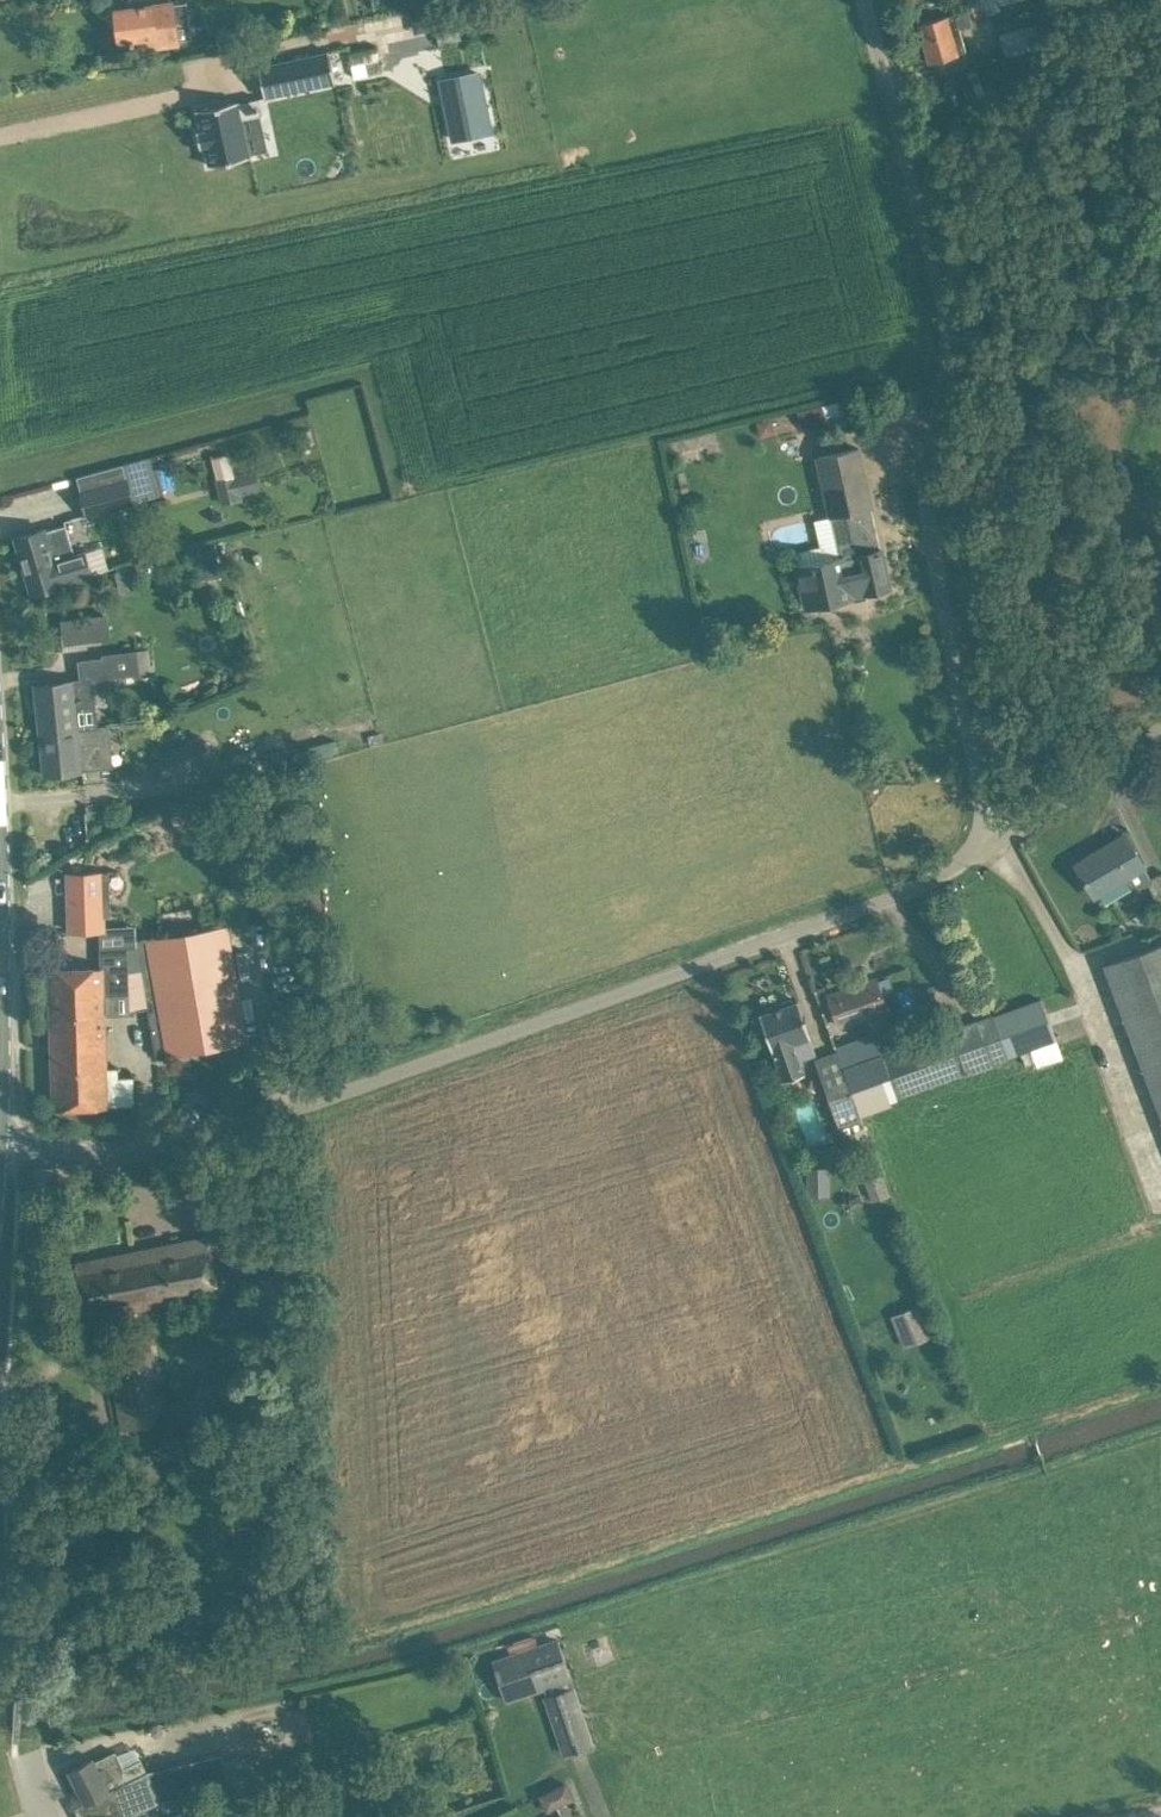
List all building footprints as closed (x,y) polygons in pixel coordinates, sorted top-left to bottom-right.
[(973,12),(1016,4),(1015,0),(971,0),(973,12)] [(178,43),(172,2),(152,5),(152,4),(115,10),(119,40),(130,38),(131,43),(132,43),(133,49),(178,43)] [(969,9),(955,13),(960,29),(973,25),(969,9)] [(930,62),(953,55),(966,51),(960,29),(955,13),(918,23),(930,62)] [(1000,39),(1005,58),(1058,42),(1052,23),(1000,39)] [(335,81),(329,50),(258,66),(265,96),(335,81)] [(478,71),(441,79),(454,138),(491,130),(478,71)] [(202,129),(197,130),(200,144),(205,143),(209,164),(251,155),(243,118),(264,113),(260,95),(197,109),(202,129)] [(802,426),(846,416),(842,398),(797,408),(802,426)] [(881,549),(871,505),(872,505),(859,447),(836,452),(817,456),(836,545),(840,544),(843,557),(796,567),(804,605),(890,586),(882,549),(881,549)] [(260,490),(260,488),(255,467),(254,462),(243,465),(244,469),(244,471),(235,473),(235,474),(233,474),(216,478),(222,504),(242,499),(241,494),(260,490)] [(132,476),(79,490),(85,514),(147,497),(141,474),(132,476)] [(73,548),(66,523),(44,530),(17,537),(33,590),(59,583),(59,581),(92,571),(84,545),(73,548)] [(208,575),(218,572),(211,546),(201,549),(208,575)] [(61,639),(109,637),(108,612),(60,615),(61,639)] [(74,640),(74,655),(98,654),(98,639),(74,640)] [(106,677),(151,672),(149,650),(103,654),(106,677)] [(101,768),(98,744),(105,743),(103,725),(96,726),(94,703),(91,679),(58,682),(34,685),(44,774),(67,771),(101,768)] [(168,779),(213,759),(202,734),(157,755),(168,779)] [(285,747),(266,752),(270,769),(290,764),(285,747)] [(187,800),(170,805),(176,827),(194,822),(215,816),(213,810),(227,806),(223,788),(210,792),(211,794),(187,800)] [(1095,895),(1144,866),(1125,834),(1076,863),(1095,895)] [(102,870),(66,871),(68,931),(103,930),(103,914),(109,914),(108,870),(102,870)] [(1147,880),(1160,909),(1160,873),(1147,880)] [(141,968),(124,971),(125,994),(126,994),(127,994),(128,1000),(130,1010),(147,1007),(156,1055),(242,1041),(238,1017),(223,925),(136,939),(137,945),(141,968)] [(1113,986),(1160,1115),(1160,943),(1105,964),(1113,986)] [(101,967),(50,968),(52,1014),(87,1013),(87,1016),(103,1015),(130,1014),(130,1010),(128,1000),(127,994),(126,994),(125,994),(124,971),(141,968),(137,945),(134,945),(125,946),(124,946),(100,947),(101,967)] [(838,1024),(886,1007),(876,978),(828,995),(838,1024)] [(996,1011),(1006,1000),(1001,996),(991,1007),(996,1011)] [(866,1042),(841,1051),(845,1062),(857,1098),(859,1108),(1031,1046),(1037,1065),(1061,1056),(1054,1038),(1057,1037),(1043,997),(872,1058),(866,1042)] [(783,1079),(805,1071),(800,1056),(815,1050),(797,1001),(761,1013),(778,1063),(783,1079)] [(87,1013),(52,1014),(55,1107),(106,1105),(106,1106),(135,1104),(134,1081),(134,1074),(119,1075),(118,1065),(106,1066),(105,1060),(103,1015),(87,1016),(87,1013)] [(841,1051),(819,1058),(825,1075),(839,1114),(846,1132),(851,1147),(869,1141),(864,1126),(858,1108),(859,1108),(857,1098),(845,1062),(841,1051)] [(807,1144),(827,1137),(816,1101),(795,1108),(807,1144)] [(807,1192),(830,1193),(831,1164),(808,1164),(807,1192)] [(39,1190),(56,1189),(56,1168),(39,1168),(39,1190)] [(270,1279),(259,1227),(208,1238),(208,1235),(103,1256),(115,1315),(122,1314),(130,1354),(110,1358),(123,1428),(167,1420),(154,1349),(142,1351),(134,1311),(220,1293),(218,1290),(270,1279)] [(116,1320),(115,1315),(103,1256),(75,1262),(88,1326),(116,1320)] [(891,1315),(904,1347),(931,1335),(918,1304),(891,1315)] [(536,1645),(532,1634),(510,1641),(514,1652),(491,1660),(505,1702),(544,1688),(547,1695),(543,1697),(563,1755),(593,1745),(557,1637),(536,1645)] [(116,1750),(96,1761),(93,1755),(68,1768),(86,1803),(90,1801),(98,1816),(120,1816),(142,1806),(160,1797),(222,1785),(262,1776),(261,1774),(256,1776),(250,1755),(239,1757),(239,1754),(224,1758),(223,1753),(146,1770),(140,1758),(124,1767),(116,1750)] [(258,1791),(265,1788),(262,1776),(222,1785),(227,1804),(229,1804),(233,1816),(254,1816),(264,1814),(258,1791)] [(544,1808),(573,1799),(567,1780),(538,1790),(544,1808)] [(145,1812),(142,1806),(120,1816),(136,1816),(145,1812)]
